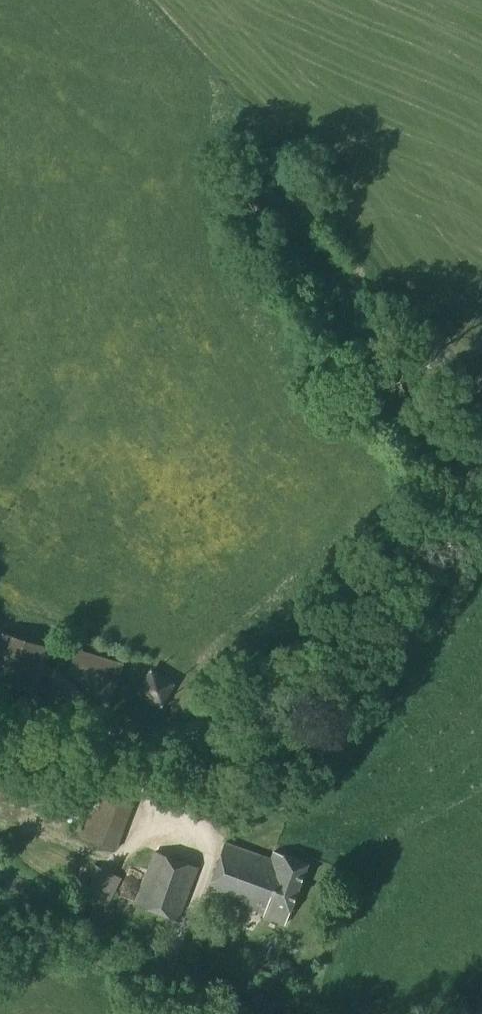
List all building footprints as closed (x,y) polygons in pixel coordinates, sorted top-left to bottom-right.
[(50,646),(0,632),(0,683),(36,693),(50,646)] [(118,679),(123,663),(75,649),(70,665),(118,679)] [(149,668),(135,693),(162,708),(176,682),(149,668)] [(30,789),(0,782),(0,806),(24,812),(30,789)] [(116,849),(135,800),(100,787),(81,836),(116,849)] [(270,859),(225,843),(207,892),(264,913),(263,916),(286,924),(308,864),(273,851),(270,859)] [(179,919),(197,869),(155,853),(137,903),(179,919)] [(107,908),(122,878),(98,867),(84,896),(107,908)]
